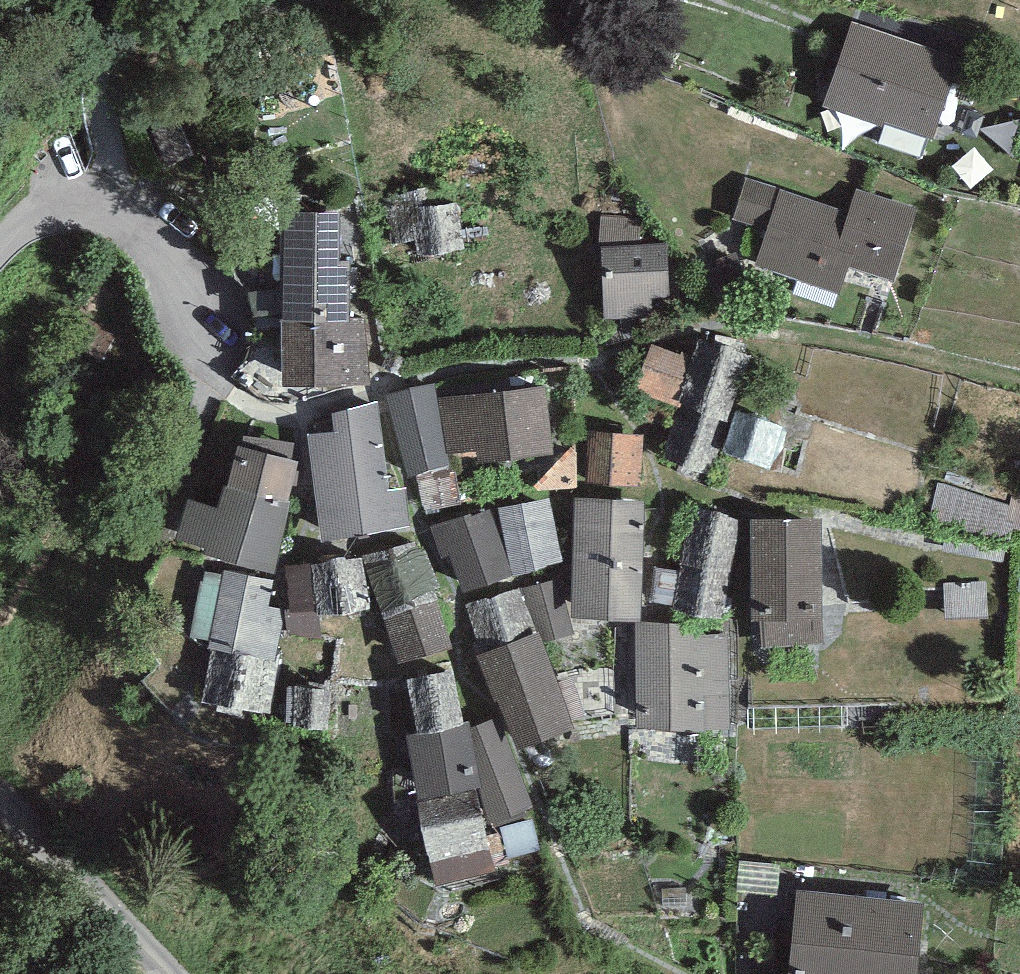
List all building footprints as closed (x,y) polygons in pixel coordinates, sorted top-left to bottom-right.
[(959,55),(850,22),(823,106),(937,140),(959,55)] [(179,120),(152,131),(167,166),(194,154),(179,120)] [(849,213),(748,179),(735,218),(766,229),(754,267),(838,295),(848,266),(894,281),(918,208),(857,188),(849,213)] [(433,186),(383,201),(391,243),(420,238),(423,258),(465,250),(458,203),(436,204),(433,186)] [(350,320),(350,317),(349,261),(341,261),(340,211),(280,212),(281,322),(350,320)] [(643,218),(602,218),(605,317),(655,315),(655,299),(668,297),(669,246),(642,245),(643,218)] [(350,320),(281,322),(283,386),(368,384),(366,316),(350,317),(350,320)] [(702,340),(697,358),(679,406),(660,462),(711,480),(720,451),(733,411),(751,357),(702,340)] [(697,358),(653,345),(638,388),(679,406),(697,358)] [(436,384),(387,396),(412,475),(449,466),(447,454),(438,399),(436,384)] [(545,387),(438,399),(447,454),(477,449),(479,461),(554,454),(545,387)] [(377,406),(305,420),(328,543),(400,530),(377,406)] [(791,432),(733,411),(720,451),(779,471),(791,432)] [(644,445),(597,441),(593,483),(640,488),(644,445)] [(298,465),(237,448),(217,506),(188,499),(176,538),(208,553),(268,570),(298,465)] [(1012,506),(941,487),(932,518),(1003,538),(1012,506)] [(548,499),(496,514),(513,571),(564,556),(548,499)] [(642,504),(577,500),(573,615),(639,618),(642,504)] [(742,516),(686,508),(673,609),(729,617),(742,516)] [(489,511),(440,524),(460,598),(509,584),(489,511)] [(822,520),(751,520),(754,649),(825,648),(822,520)] [(422,541),(369,556),(384,609),(400,665),(453,650),(422,541)] [(384,609),(369,556),(288,569),(287,634),(320,638),(320,621),(384,609)] [(271,600),(274,577),(224,570),(210,648),(276,660),(283,610),(270,607),(271,600)] [(559,580),(523,589),(535,634),(541,632),(543,640),(572,633),(559,580)] [(523,589),(468,605),(483,652),(535,634),(523,589)] [(704,624),(635,623),(638,726),(734,733),(730,635),(707,636),(704,624)] [(535,634),(483,652),(520,746),(576,729),(543,640),(541,632),(535,634)] [(276,660),(210,648),(202,702),(268,713),(276,660)] [(453,670),(407,678),(416,734),(463,726),(453,670)] [(328,690),(287,688),(285,727),(326,729),(328,690)] [(497,721),(471,729),(483,788),(494,824),(535,807),(497,721)] [(463,726),(416,734),(407,736),(420,800),(483,788),(471,729),(470,723),(463,726)] [(494,870),(477,798),(419,812),(436,884),(494,870)] [(794,892),(790,973),(917,973),(927,905),(794,892)]
